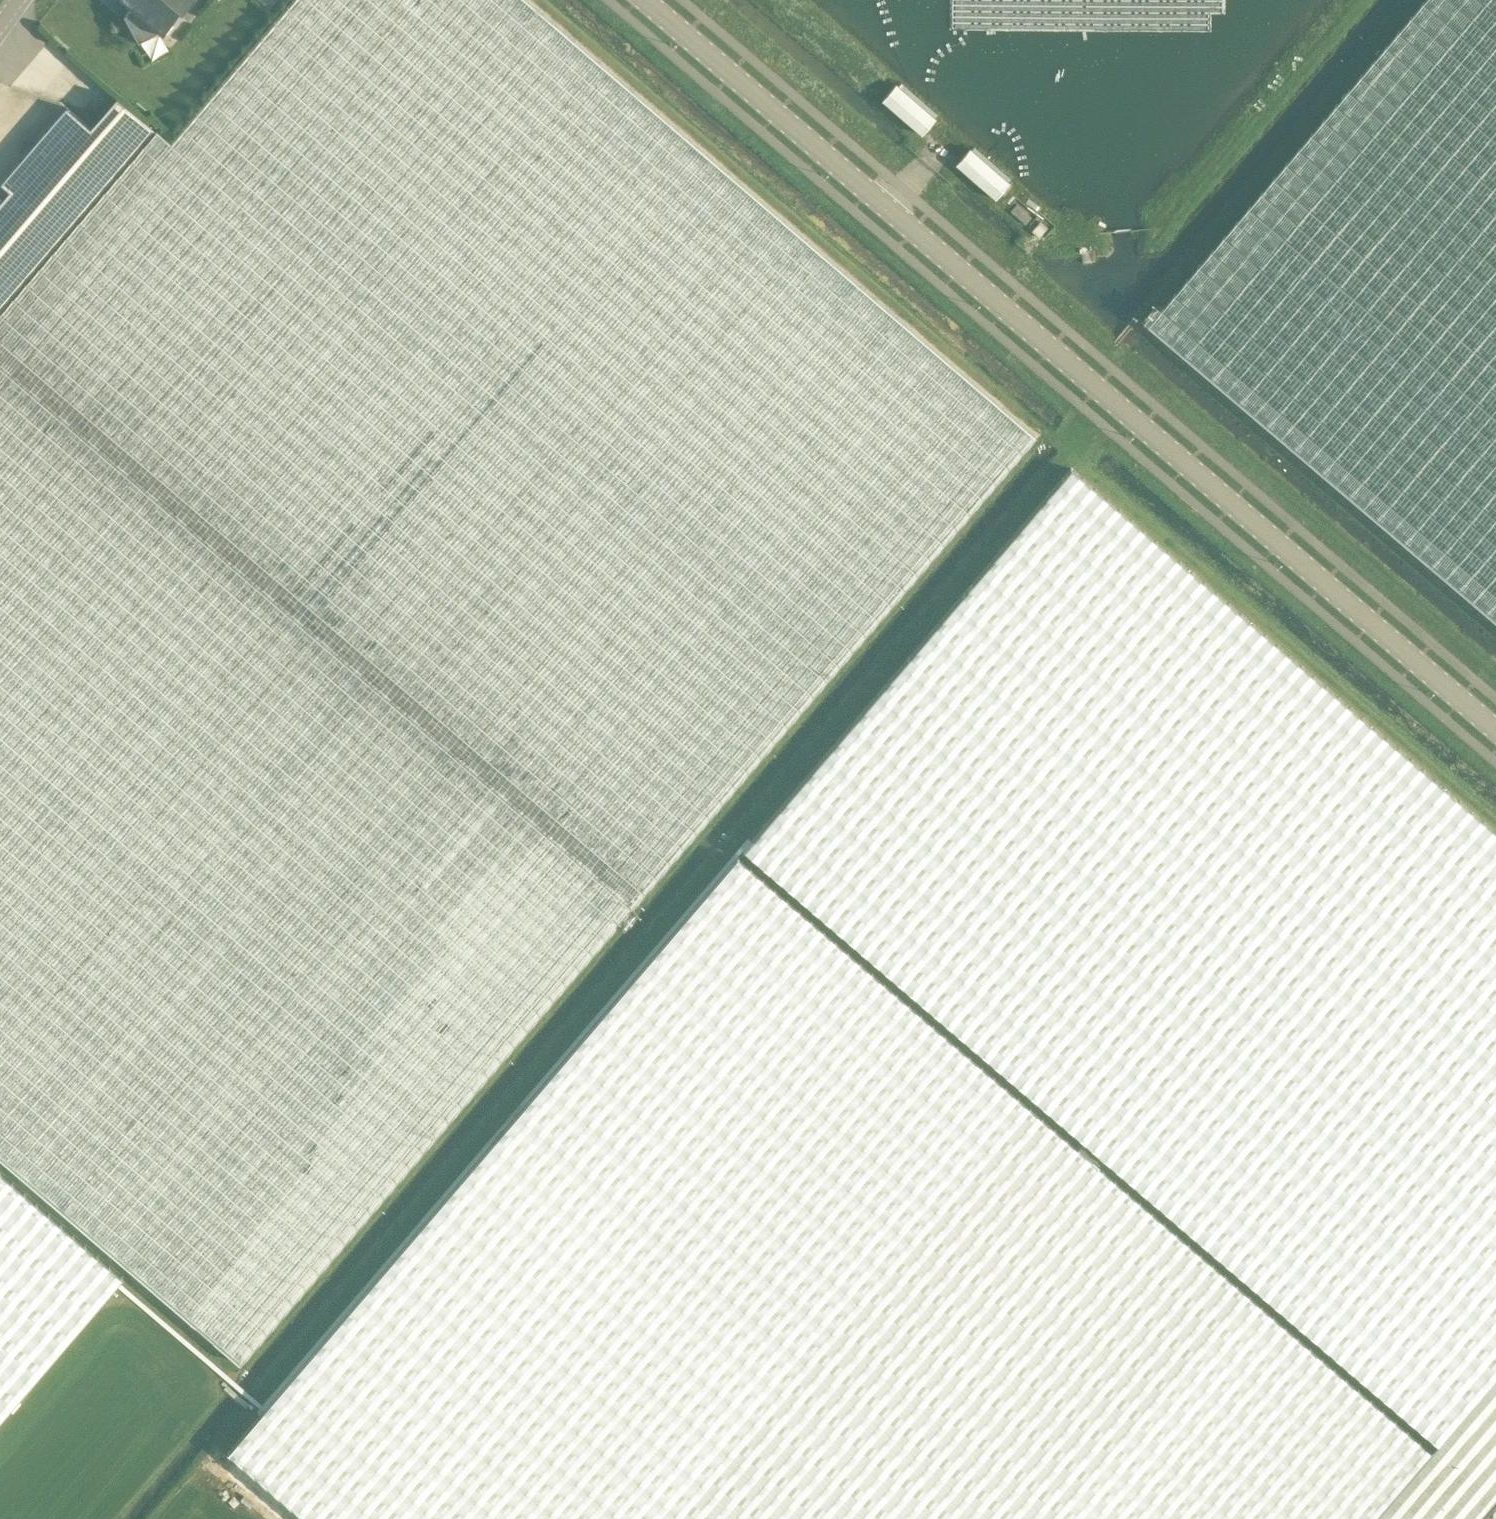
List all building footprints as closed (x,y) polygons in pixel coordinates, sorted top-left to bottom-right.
[(66,107),(1,183),(10,191),(0,203),(0,1158),(239,1363),(1034,435),(527,0),(293,0),(171,143),(155,129),(155,130),(117,97),(91,128),(66,107)] [(131,6),(124,15),(138,40),(159,29),(162,32),(178,14),(182,17),(196,0),(125,0),(131,6)] [(1150,324),(1495,619),(1495,0),(1426,0),(1150,324)] [(882,100),(921,134),(935,118),(896,84),(882,100)] [(956,164),(995,198),(1009,182),(969,148),(956,164)] [(1016,204),(1010,211),(1025,224),(1031,217),(1016,204)] [(1371,1518),(1478,1518),(1495,1498),(1495,833),(1070,468),(744,849),(1436,1443),(1371,1518)] [(121,1278),(0,1173),(0,1419),(121,1278)]
